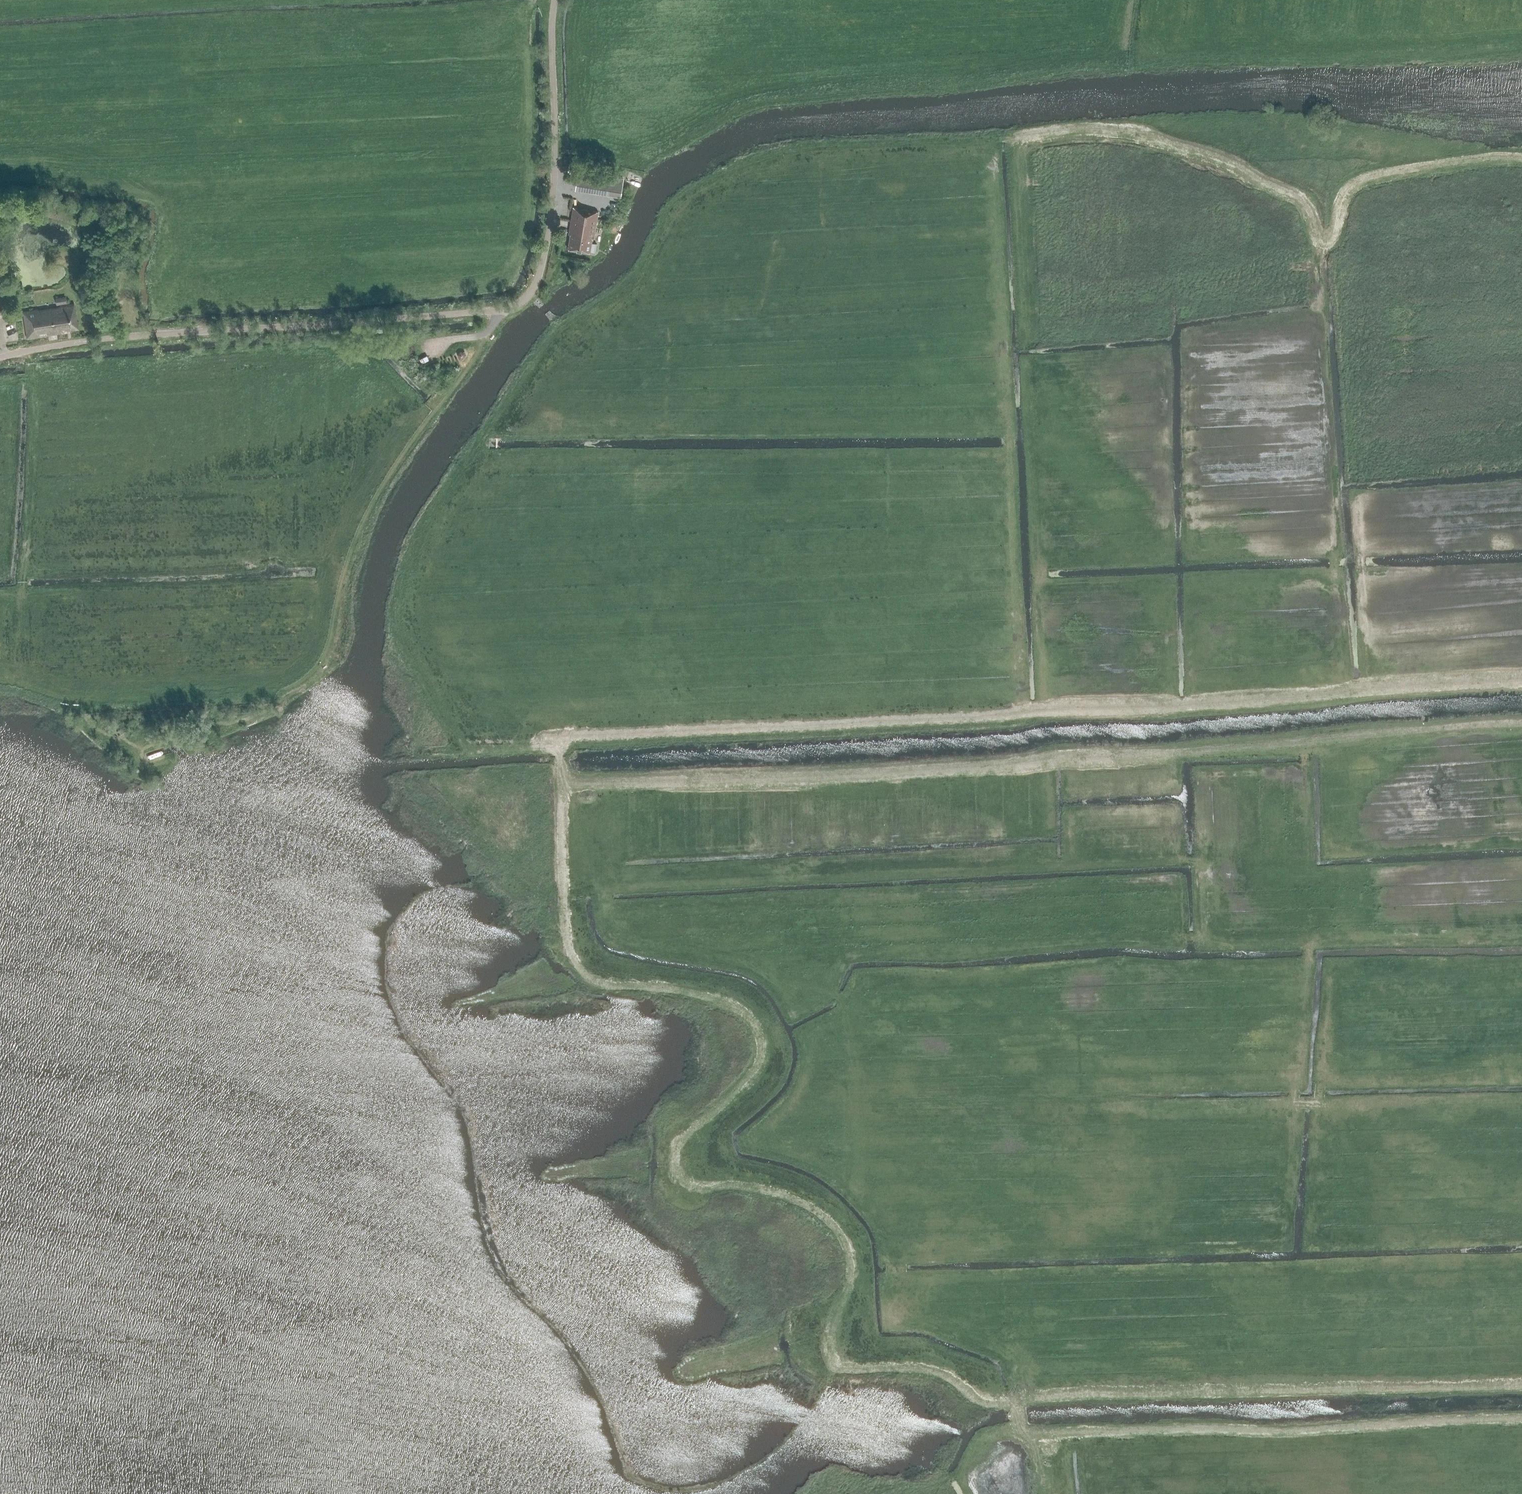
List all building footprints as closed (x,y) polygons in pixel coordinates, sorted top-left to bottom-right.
[(624,178),(578,171),(575,190),(620,197),(624,178)] [(642,177),(629,171),(624,181),(637,187),(642,177)] [(598,211),(573,207),(568,234),(570,234),(567,248),(589,252),(589,251),(595,252),(596,244),(591,243),(591,238),(593,238),(598,211)] [(608,230),(615,232),(617,225),(609,223),(608,230)] [(72,304),(23,314),(29,340),(67,332),(67,328),(77,326),(72,304)]
